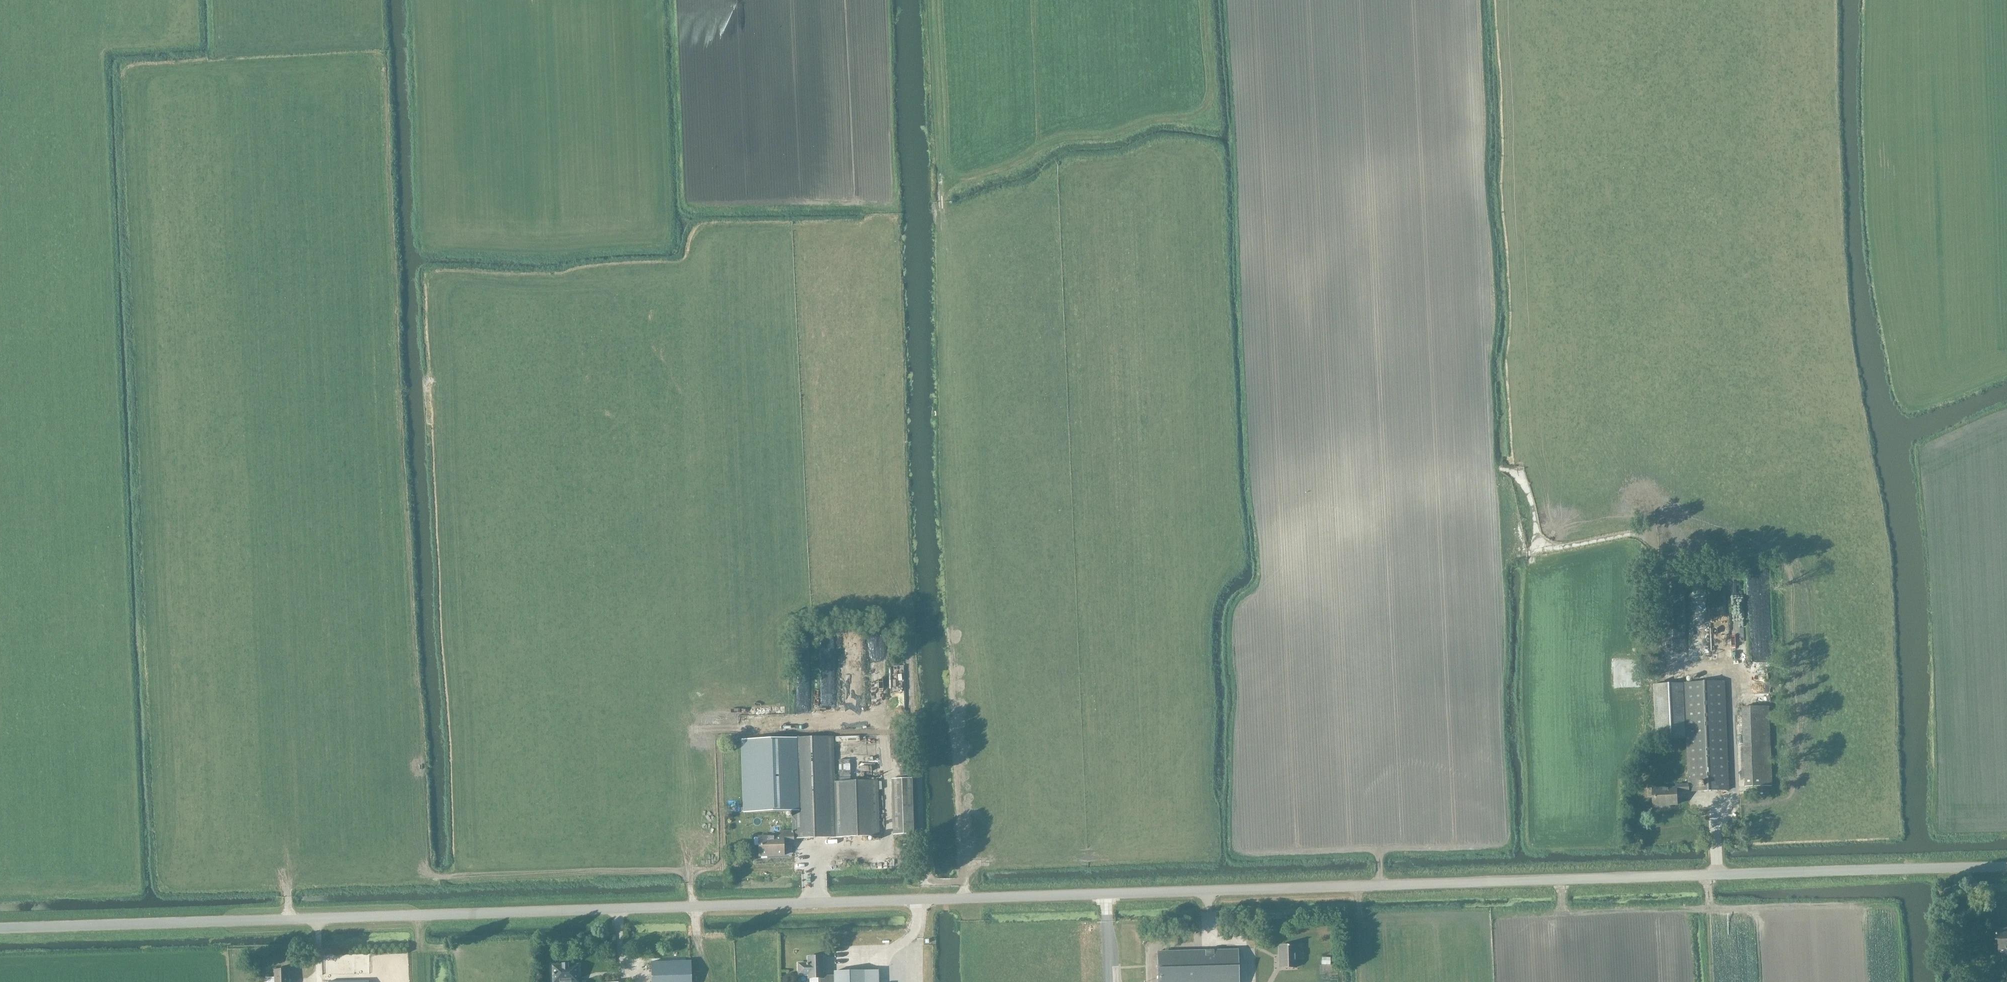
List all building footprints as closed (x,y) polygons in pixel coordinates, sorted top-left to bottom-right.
[(1764,598),(1764,586),(1752,586),(1752,599),(1764,598)] [(1724,682),(1654,685),(1657,739),(1687,738),(1689,785),(1689,791),(1729,790),(1724,682)] [(818,713),(834,713),(834,704),(818,704),(818,713)] [(1768,706),(1742,708),(1746,787),(1771,786),(1768,706)] [(833,737),(790,738),(743,740),(745,812),(792,811),(793,831),(793,838),(879,836),(877,781),(834,782),(833,737)] [(911,779),(891,779),(893,835),(913,835),(911,779)] [(1677,792),(1689,791),(1689,785),(1676,785),(1676,788),(1655,789),(1655,797),(1653,797),(1654,807),(1664,807),(1664,805),(1677,804),(1677,792)] [(780,837),(758,837),(759,856),(784,856),(783,843),(793,842),(793,838),(793,831),(780,832),(780,837)] [(2006,932),(2006,929),(1996,929),(1996,941),(1998,941),(1999,949),(2006,949),(2006,932)] [(1280,946),(1280,968),(1296,968),(1295,946),(1287,946),(1280,946)] [(1238,950),(1157,952),(1158,981),(1239,981),(1238,950)] [(808,957),(808,963),(798,963),(798,975),(808,975),(808,979),(818,978),(818,981),(835,981),(834,976),(823,976),(822,957),(808,957)] [(651,963),(652,981),(692,981),(691,961),(651,963)] [(562,964),(562,965),(552,965),(552,981),(579,981),(579,964),(569,964),(562,964)] [(268,980),(268,981),(289,981),(288,970),(274,970),(275,980),(268,980)] [(834,972),(834,976),(835,981),(879,981),(878,971),(834,972)]
